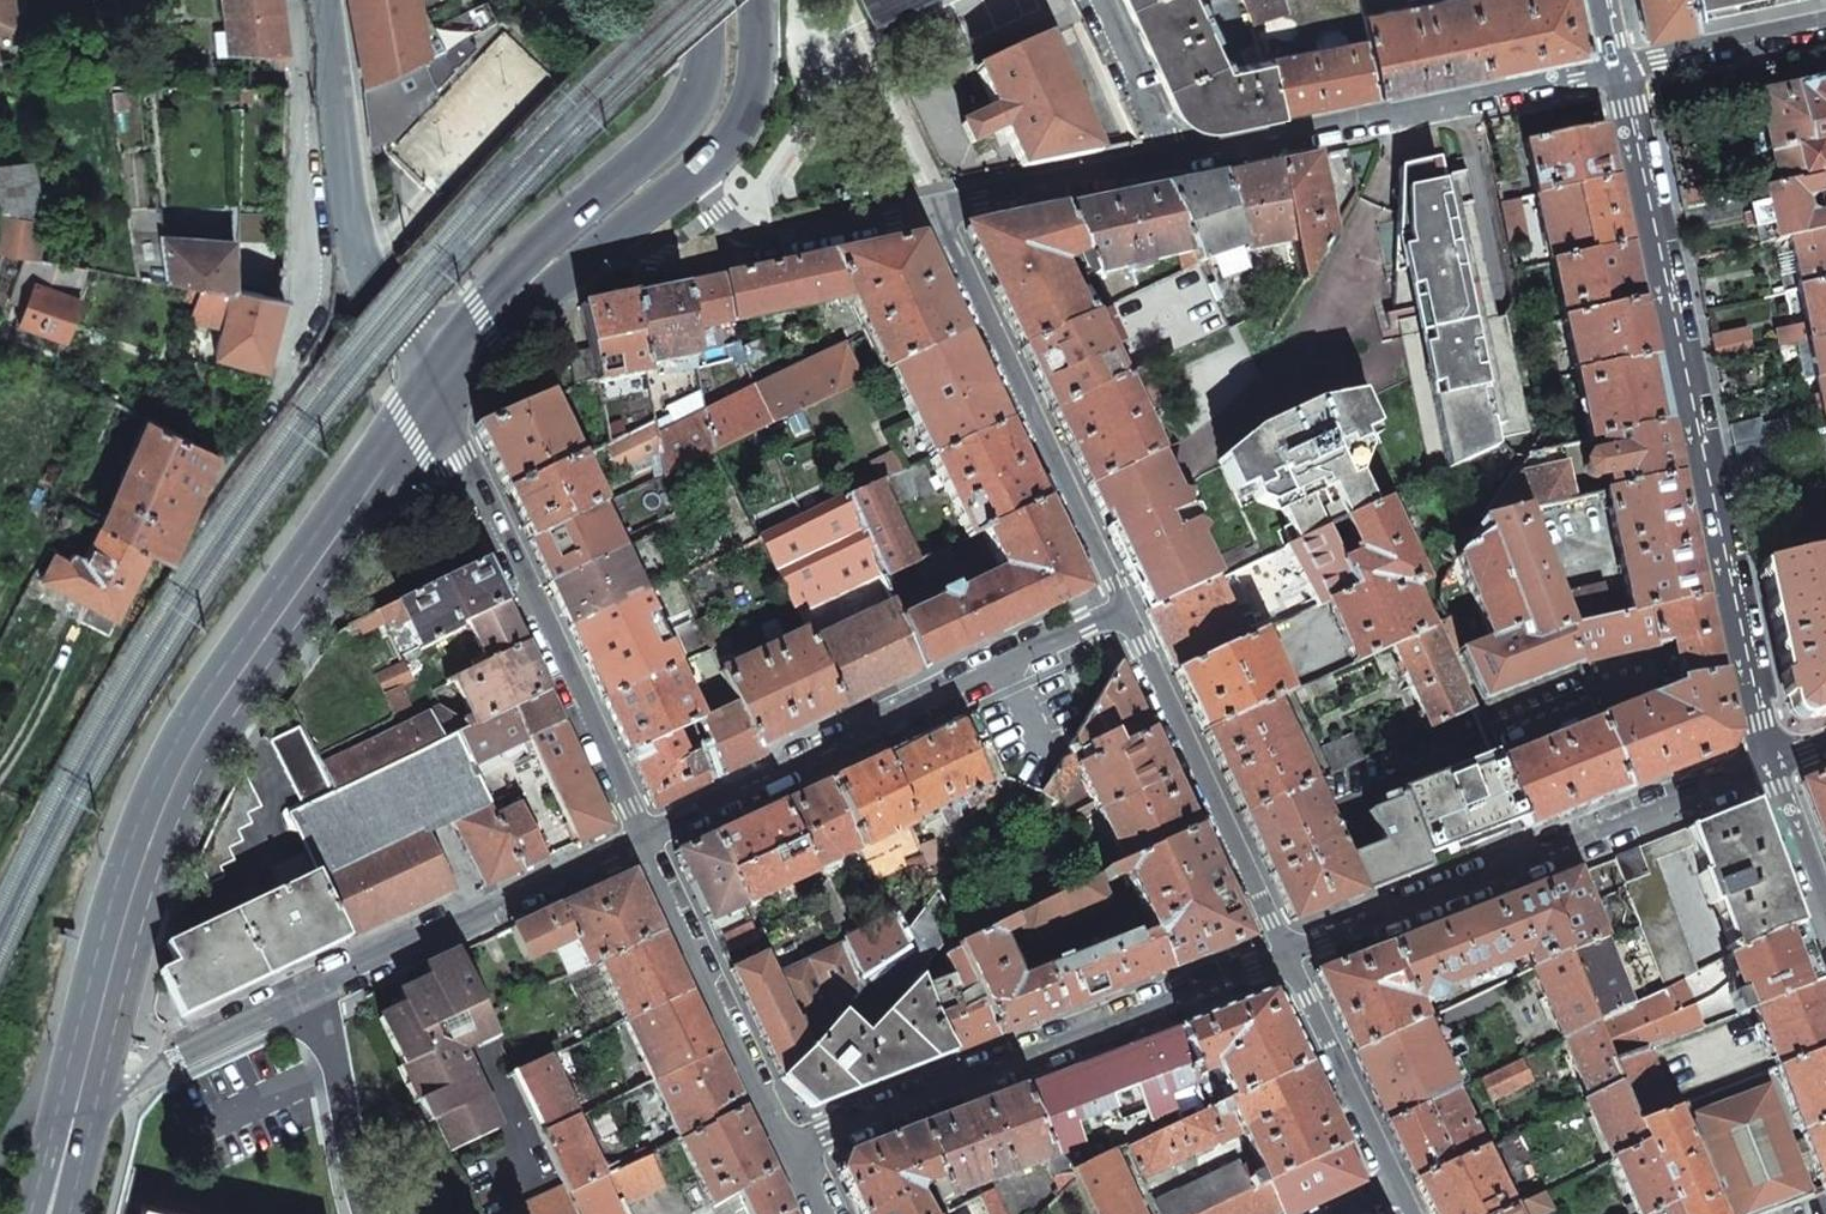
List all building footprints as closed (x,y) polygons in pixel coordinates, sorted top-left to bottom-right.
[(22,30),(16,0),(0,0),(0,34),(22,30)] [(230,56),(250,55),(287,54),(281,0),(223,0),(230,56)] [(350,7),(351,6),(359,21),(353,25),(357,44),(360,42),(367,57),(360,61),(366,87),(441,48),(426,11),(436,6),(434,0),(349,0),(350,7)] [(874,24),(926,0),(862,0),(874,24)] [(1282,115),(1270,59),(1263,61),(1226,68),(1195,0),(1123,0),(1130,13),(1170,102),(1176,112),(1180,116),(1188,123),(1194,126),(1203,128),(1214,128),(1255,120),(1282,115)] [(1226,68),(1263,61),(1252,25),(1244,0),(1195,0),(1226,68)] [(1281,0),(1244,0),(1252,25),(1286,14),(1281,0)] [(1363,13),(1408,4),(1407,0),(1361,0),(1363,13)] [(1379,94),(1489,71),(1588,51),(1580,11),(1578,0),(1426,0),(1425,0),(1407,0),(1408,4),(1363,13),(1369,39),(1379,94)] [(1646,39),(1695,29),(1692,13),(1689,0),(1638,0),(1646,39)] [(1692,13),(1753,0),(1689,0),(1692,13)] [(448,46),(410,68),(366,88),(373,146),(380,143),(385,141),(391,138),(456,70),(453,68),(460,65),(477,48),(466,37),(448,46)] [(1004,131),(1020,168),(1065,159),(1098,152),(1047,39),(977,71),(995,111),(1004,131)] [(1270,59),(1282,115),(1335,103),(1379,94),(1369,39),(1270,59)] [(1817,181),(1825,179),(1825,166),(1824,158),(1825,158),(1825,80),(1797,86),(1817,177),(1817,181)] [(1797,86),(1755,95),(1775,186),(1817,177),(1797,86)] [(274,90),(260,90),(260,103),(274,103),(274,90)] [(1755,95),(1742,97),(1762,189),(1775,186),(1755,95)] [(1004,131),(995,111),(963,126),(971,145),(1004,131)] [(1604,127),(1525,143),(1534,186),(1536,196),(1616,179),(1608,145),(1604,127)] [(374,156),(383,152),(380,143),(373,146),(374,156)] [(1317,156),(1278,164),(1294,242),(1301,273),(1303,283),(1305,284),(1333,236),(1317,156)] [(0,166),(0,253),(28,258),(38,259),(43,225),(33,161),(0,166)] [(1433,399),(1449,471),(1499,448),(1497,439),(1441,177),(1437,161),(1400,169),(1396,273),(1414,269),(1442,397),(1433,399)] [(1244,171),(1220,176),(1245,246),(1246,251),(1294,242),(1278,164),(1244,171)] [(1441,177),(1497,439),(1525,433),(1531,425),(1507,316),(1498,318),(1467,171),(1441,177)] [(1186,183),(1163,188),(1193,252),(1199,262),(1245,246),(1220,176),(1186,183)] [(1747,209),(1748,214),(1751,230),(1770,226),(1774,241),(1788,238),(1825,230),(1825,223),(1817,181),(1817,177),(1775,186),(1762,189),(1765,205),(1747,209)] [(1616,179),(1536,196),(1551,263),(1630,246),(1621,204),(1616,179)] [(1817,181),(1825,223),(1825,179),(1817,181)] [(1505,180),(1496,182),(1501,202),(1510,201),(1508,191),(1505,180)] [(1534,186),(1508,191),(1510,201),(1514,200),(1536,196),(1534,186)] [(1108,199),(1061,209),(1084,253),(1097,276),(1180,255),(1193,252),(1163,188),(1108,199)] [(1707,188),(1680,194),(1682,208),(1710,201),(1707,188)] [(1710,201),(1682,208),(1687,228),(1748,214),(1747,209),(1765,205),(1762,189),(1710,201)] [(1501,202),(1506,227),(1519,224),(1514,200),(1510,201),(1501,202)] [(161,205),(144,208),(148,236),(164,237),(161,205)] [(144,208),(127,211),(125,211),(136,275),(151,278),(148,267),(165,264),(168,280),(191,284),(201,286),(232,291),(234,291),(234,263),(234,240),(164,237),(148,236),(144,208)] [(996,293),(1022,348),(1093,314),(1092,312),(1088,311),(1083,311),(1060,265),(1084,253),(1061,209),(966,228),(996,293)] [(1788,238),(1798,289),(1825,283),(1825,230),(1788,238)] [(850,299),(883,371),(886,370),(963,332),(938,279),(919,238),(831,256),(850,299)] [(1630,246),(1551,263),(1564,320),(1641,302),(1634,268),(1630,246)] [(1180,255),(1183,271),(1200,264),(1199,262),(1193,252),(1180,255)] [(725,278),(735,321),(850,299),(831,256),(725,278)] [(38,259),(28,258),(12,299),(26,304),(35,281),(75,295),(85,267),(38,259)] [(284,266),(234,263),(234,291),(283,299),(284,300),(274,289),(283,272),(284,266)] [(165,264),(148,267),(151,278),(168,280),(165,264)] [(1449,471),(1433,399),(1442,397),(1414,269),(1396,273),(1395,306),(1411,379),(1363,400),(1376,428),(1362,435),(1369,449),(1359,474),(1374,506),(1385,501),(1449,471)] [(682,287),(689,330),(735,321),(725,278),(682,287)] [(75,295),(35,281),(26,304),(20,323),(64,339),(79,297),(75,295)] [(1798,289),(1807,329),(1810,342),(1825,339),(1825,283),(1798,289)] [(201,286),(191,284),(183,299),(194,303),(201,286)] [(232,291),(201,286),(194,303),(189,319),(190,322),(222,325),(232,291)] [(632,297),(645,369),(695,358),(689,330),(682,287),(651,293),(632,297)] [(234,291),(232,291),(222,325),(215,353),(265,365),(274,332),(276,333),(284,300),(283,299),(234,291)] [(582,306),(588,335),(592,352),(598,383),(606,380),(645,369),(632,297),(601,303),(582,306)] [(1120,301),(1113,305),(1116,310),(1123,307),(1120,301)] [(1641,302),(1564,320),(1575,374),(1654,357),(1646,324),(1641,302)] [(1532,313),(1525,313),(1528,328),(1535,327),(1532,313)] [(1093,314),(1022,348),(1039,385),(1051,412),(1123,378),(1093,314)] [(1800,327),(1777,332),(1780,349),(1810,342),(1807,329),(1800,327)] [(886,370),(930,460),(1005,422),(981,370),(963,332),(886,370)] [(1715,362),(1751,355),(1746,332),(1711,340),(1711,342),(1715,362)] [(1810,342),(1817,378),(1825,376),(1825,339),(1810,342)] [(742,349),(747,363),(766,356),(761,341),(742,349)] [(705,413),(712,453),(720,450),(860,383),(843,345),(705,413)] [(204,351),(191,348),(190,351),(188,359),(201,363),(204,351)] [(190,351),(178,349),(176,357),(188,359),(190,351)] [(569,358),(576,389),(598,383),(592,352),(581,355),(569,358)] [(1654,357),(1575,374),(1590,440),(1600,438),(1668,423),(1659,384),(1654,357)] [(1145,368),(1123,378),(1138,412),(1160,401),(1145,368)] [(1553,371),(1539,374),(1541,382),(1555,379),(1553,371)] [(1817,378),(1825,420),(1825,376),(1817,378)] [(1123,378),(1051,412),(1072,456),(1086,487),(1152,455),(1157,453),(1138,412),(1123,378)] [(576,389),(597,450),(612,443),(598,383),(576,389)] [(1730,388),(1721,390),(1723,398),(1731,396),(1730,388)] [(1280,511),(1296,543),(1316,533),(1325,530),(1344,520),(1374,506),(1359,474),(1369,449),(1362,435),(1376,428),(1363,400),(1361,395),(1316,403),(1314,404),(1319,414),(1274,435),(1269,424),(1254,431),(1218,461),(1220,466),(1234,493),(1249,487),(1255,501),(1280,511)] [(494,466),(506,492),(579,458),(550,399),(476,430),(494,466)] [(1314,404),(1269,424),(1274,435),(1319,414),(1314,404)] [(660,451),(665,476),(712,453),(705,413),(658,436),(660,451)] [(213,452),(146,417),(101,524),(151,549),(169,557),(213,452)] [(1761,419),(1729,426),(1734,446),(1769,439),(1789,435),(1786,420),(1762,425),(1761,419)] [(955,513),(968,539),(972,537),(981,533),(1043,503),(1022,458),(1005,422),(930,460),(942,486),(945,492),(953,507),(955,513)] [(593,452),(603,478),(619,473),(617,470),(660,451),(658,436),(656,423),(612,443),(597,450),(593,452)] [(1609,476),(1612,491),(1679,477),(1672,444),(1668,423),(1600,438),(1604,452),(1593,455),(1590,456),(1587,459),(1585,463),(1585,468),(1589,475),(1594,478),(1599,478),(1609,476)] [(1769,439),(1734,446),(1738,467),(1774,460),(1769,439)] [(1525,454),(1508,478),(1565,465),(1561,446),(1525,454)] [(1144,607),(1147,613),(1217,580),(1197,538),(1202,531),(1192,526),(1199,515),(1196,508),(1183,506),(1185,496),(1177,495),(1157,453),(1152,455),(1086,487),(1101,517),(1106,514),(1111,525),(1107,528),(1144,607)] [(519,521),(528,539),(601,506),(579,458),(506,492),(519,521)] [(919,495),(921,499),(935,492),(922,463),(908,470),(919,495)] [(1508,478),(1480,519),(1526,509),(1572,499),(1565,465),(1508,478)] [(1197,538),(1217,580),(1264,558),(1286,548),(1296,543),(1280,511),(1255,501),(1249,487),(1234,493),(1220,466),(1200,473),(1177,495),(1185,496),(1183,506),(1196,508),(1199,515),(1192,526),(1202,531),(1197,538)] [(879,484),(891,508),(919,495),(908,470),(879,484)] [(1612,491),(1606,492),(1632,613),(1648,610),(1705,597),(1691,529),(1679,477),(1612,491)] [(845,500),(882,580),(917,564),(891,508),(879,484),(845,500)] [(805,501),(812,515),(834,505),(827,491),(805,501)] [(805,632),(808,639),(892,600),(882,580),(845,500),(842,500),(834,505),(812,515),(760,539),(805,632)] [(1351,591),(1328,602),(1355,663),(1392,647),(1429,629),(1411,588),(1424,582),(1385,501),(1374,506),(1344,520),(1356,546),(1350,549),(1354,557),(1341,564),(1339,565),(1351,591)] [(901,619),(923,668),(1007,629),(1087,592),(1061,541),(1043,503),(981,533),(994,560),(998,571),(958,591),(956,586),(938,595),(940,600),(901,619)] [(541,568),(550,585),(622,550),(601,506),(528,539),(541,568)] [(1526,509),(1480,519),(1485,533),(1522,627),(1516,629),(1522,641),(1562,629),(1570,627),(1558,595),(1526,509)] [(640,524),(647,539),(657,534),(650,519),(640,524)] [(72,557),(56,550),(42,579),(116,616),(151,549),(101,524),(85,557),(77,553),(73,553),(72,557)] [(1296,543),(1286,548),(1317,607),(1328,602),(1351,591),(1339,565),(1341,564),(1325,530),(1316,533),(1296,543)] [(977,548),(984,564),(994,560),(981,533),(972,537),(977,548)] [(1459,552),(1456,557),(1487,638),(1488,640),(1516,629),(1522,627),(1485,533),(1459,552)] [(892,600),(895,606),(934,587),(931,579),(961,564),(958,556),(977,548),(972,537),(968,539),(917,564),(882,580),(892,600)] [(76,548),(61,540),(56,550),(72,557),(73,553),(76,548)] [(562,612),(569,628),(642,594),(622,550),(550,585),(562,612)] [(1791,710),(1807,718),(1825,711),(1825,550),(1760,567),(1791,710)] [(407,620),(420,650),(459,632),(457,628),(468,623),(506,605),(486,560),(399,602),(407,620)] [(1217,580),(1147,613),(1164,649),(1175,673),(1244,641),(1217,580)] [(1604,585),(1558,595),(1570,627),(1611,618),(1604,585)] [(589,669),(603,699),(676,666),(661,633),(642,594),(569,628),(589,669)] [(1705,597),(1648,610),(1656,647),(1673,643),(1681,683),(1722,675),(1712,628),(1705,597)] [(808,639),(842,708),(886,687),(923,668),(901,619),(895,606),(892,600),(808,639)] [(400,624),(407,620),(399,602),(380,611),(385,621),(397,615),(400,624)] [(483,656),(487,663),(525,644),(512,618),(506,605),(468,623),(483,656)] [(1570,627),(1562,629),(1577,665),(1656,647),(1648,610),(1632,613),(1611,618),(1570,627)] [(357,623),(361,632),(385,621),(380,611),(357,623)] [(699,621),(710,644),(716,641),(722,638),(712,615),(699,621)] [(1451,616),(1439,621),(1441,623),(1454,652),(1459,650),(1465,647),(1451,616)] [(1429,629),(1392,647),(1428,729),(1473,709),(1435,626),(1429,629)] [(1465,647),(1459,650),(1482,701),(1577,665),(1562,629),(1522,641),(1516,629),(1488,640),(1487,638),(1465,647)] [(737,704),(758,747),(802,727),(842,708),(808,639),(805,632),(722,671),(737,704)] [(1244,641),(1175,673),(1192,708),(1203,733),(1273,702),(1290,694),(1260,633),(1244,641)] [(472,719),(475,726),(515,707),(547,692),(533,662),(525,644),(487,663),(474,669),(453,680),(472,719)] [(471,662),(474,669),(487,663),(483,656),(471,662)] [(1118,662),(1066,748),(1114,733),(1120,746),(1151,732),(1118,662)] [(375,675),(384,694),(386,693),(399,686),(410,682),(402,663),(375,675)] [(618,731),(629,754),(676,732),(700,720),(702,720),(676,666),(603,699),(618,731)] [(1681,687),(1599,720),(1628,789),(1682,768),(1726,750),(1734,734),(1722,675),(1681,683),(1681,687)] [(1308,685),(1294,691),(1300,705),(1314,698),(1308,685)] [(386,693),(395,711),(408,705),(399,686),(386,693)] [(515,707),(530,738),(562,723),(547,692),(515,707)] [(1273,702),(1203,733),(1225,778),(1242,814),(1311,783),(1273,702)] [(1504,703),(1474,716),(1482,736),(1499,729),(1513,723),(1504,703)] [(700,720),(725,777),(744,767),(763,759),(758,747),(737,704),(702,720),(700,720)] [(430,713),(443,742),(457,735),(466,731),(463,724),(440,706),(429,711),(430,713)] [(457,735),(473,767),(530,740),(530,738),(515,707),(475,726),(466,731),(457,735)] [(318,765),(332,794),(443,742),(430,713),(318,765)] [(463,724),(466,731),(475,726),(472,719),(463,724)] [(878,756),(908,824),(939,810),(954,803),(964,798),(990,786),(958,719),(913,740),(878,756)] [(1510,756),(1495,762),(1522,819),(1526,830),(1628,789),(1599,720),(1510,756)] [(530,740),(577,845),(611,828),(562,723),(530,738),(530,740)] [(271,742),(302,809),(332,794),(318,765),(301,728),(271,742)] [(1499,729),(1482,736),(1495,762),(1510,756),(1499,729)] [(642,782),(649,798),(707,771),(698,752),(688,757),(676,732),(629,754),(642,782)] [(1095,802),(1100,813),(1172,778),(1159,749),(1151,732),(1120,746),(1114,733),(1066,748),(1080,768),(1095,802)] [(317,876),(317,878),(425,828),(427,832),(454,819),(490,803),(473,767),(457,735),(443,742),(332,794),(302,809),(288,815),(305,851),(317,876)] [(1066,748),(1039,792),(1059,802),(1063,801),(1080,768),(1066,748)] [(1339,752),(1326,758),(1333,773),(1346,767),(1339,752)] [(828,779),(860,848),(908,824),(878,756),(851,769),(828,779)] [(1495,762),(1400,800),(1422,858),(1522,819),(1495,762)] [(236,786),(221,814),(208,839),(198,859),(209,885),(225,878),(221,868),(235,861),(229,849),(244,842),(239,831),(253,825),(248,814),(263,807),(246,771),(236,786)] [(649,798),(654,808),(712,782),(707,771),(649,798)] [(1825,847),(1825,774),(1802,783),(1816,821),(1825,847)] [(1123,863),(1196,827),(1181,797),(1172,778),(1100,813),(1123,863)] [(779,803),(810,871),(860,848),(828,779),(801,792),(779,803)] [(1270,874),(1292,922),(1333,906),(1363,894),(1346,858),(1311,783),(1242,814),(1270,874)] [(964,798),(968,807),(982,800),(994,795),(990,786),(964,798)] [(1369,849),(1385,885),(1412,874),(1427,869),(1422,858),(1400,800),(1366,813),(1374,832),(1379,845),(1369,849)] [(1078,810),(1083,821),(1089,818),(1100,813),(1095,802),(1078,810)] [(490,803),(454,819),(486,887),(509,876),(520,872),(495,817),(496,816),(490,803)] [(713,834),(745,906),(812,876),(810,871),(779,803),(744,819),(713,834)] [(939,810),(944,821),(958,814),(954,803),(939,810)] [(538,863),(546,859),(522,804),(496,816),(495,817),(520,872),(538,863)] [(1733,811),(1686,829),(1691,842),(1703,873),(1699,874),(1711,905),(1714,904),(1731,945),(1726,946),(1728,950),(1730,949),(1731,950),(1732,950),(1734,955),(1797,924),(1777,868),(1760,822),(1733,811)] [(1093,826),(1089,818),(1083,821),(1087,829),(1093,826)] [(955,951),(999,1035),(1128,985),(1247,939),(1219,877),(1196,827),(1123,863),(1102,873),(1107,883),(1127,874),(1154,935),(1137,942),(1134,935),(1018,982),(998,938),(1013,931),(1008,920),(954,947),(955,951)] [(344,935),(344,937),(404,910),(453,889),(427,832),(425,828),(317,878),(344,935)] [(1686,829),(1640,848),(1645,861),(1691,842),(1686,829)] [(1374,832),(1363,836),(1369,849),(1379,845),(1374,832)] [(693,892),(707,922),(745,906),(713,834),(674,852),(693,892)] [(923,855),(931,873),(941,859),(932,840),(918,846),(923,855)] [(912,846),(917,858),(923,855),(918,846),(918,844),(912,846)] [(1640,848),(1615,857),(1625,884),(1649,875),(1645,861),(1640,848)] [(1369,849),(1346,858),(1363,894),(1385,885),(1369,849)] [(271,867),(281,891),(317,876),(305,851),(271,867)] [(908,861),(926,904),(937,890),(938,889),(931,873),(923,855),(917,858),(908,861)] [(1613,858),(1606,861),(1609,869),(1616,866),(1613,858)] [(1625,884),(1624,885),(1640,926),(1643,933),(1665,988),(1698,973),(1659,870),(1649,875),(1625,884)] [(611,881),(558,906),(573,940),(584,969),(596,963),(660,933),(643,896),(632,871),(611,881)] [(1576,872),(1540,887),(1566,951),(1568,954),(1604,940),(1576,872)] [(160,972),(179,1015),(211,1000),(307,953),(344,935),(317,878),(317,876),(281,891),(166,944),(176,965),(160,972)] [(1014,917),(1025,942),(1032,941),(1105,907),(1108,901),(1097,876),(1014,917)] [(817,886),(839,935),(848,931),(827,883),(817,886)] [(1352,960),(1315,974),(1337,1019),(1353,1053),(1425,1018),(1414,995),(1420,993),(1422,996),(1426,1000),(1431,1001),(1436,1000),(1439,996),(1439,989),(1465,978),(1505,962),(1512,959),(1512,961),(1525,956),(1531,968),(1566,951),(1540,887),(1530,891),(1442,925),(1391,945),(1352,960)] [(926,904),(908,928),(939,952),(949,940),(955,932),(937,890),(926,904)] [(510,928),(526,962),(573,940),(558,906),(529,919),(510,928)] [(843,944),(860,982),(905,948),(893,920),(843,944)] [(715,939),(723,956),(761,939),(753,922),(715,939)] [(1734,955),(1728,958),(1737,981),(1741,992),(1731,996),(1738,1012),(1752,1007),(1820,982),(1806,947),(1797,924),(1734,955)] [(1640,926),(1634,928),(1637,936),(1643,933),(1640,926)] [(603,978),(623,1020),(688,990),(672,956),(660,933),(596,963),(603,978)] [(1604,940),(1568,954),(1595,1022),(1630,1005),(1604,940)] [(774,976),(809,1050),(841,1014),(864,989),(860,982),(843,944),(774,976)] [(935,991),(925,994),(951,1054),(981,1042),(999,1035),(955,951),(944,957),(957,986),(935,991)] [(1566,951),(1531,968),(1562,1038),(1595,1022),(1568,954),(1566,951)] [(406,1007),(379,1019),(427,1124),(434,1121),(448,1153),(497,1131),(460,1051),(495,1035),(460,952),(442,960),(445,967),(430,974),(431,979),(416,986),(419,992),(403,1000),(406,1007)] [(730,970),(781,1079),(809,1050),(774,976),(764,954),(730,970)] [(1505,962),(1465,978),(1469,986),(1505,971),(1507,966),(1505,962)] [(918,977),(925,994),(935,991),(926,966),(918,977)] [(809,1050),(781,1079),(810,1108),(887,1078),(951,1054),(925,994),(918,977),(864,1036),(841,1014),(809,1050)] [(1752,1007),(1777,1072),(1825,1055),(1825,985),(1824,981),(1820,982),(1752,1007)] [(1630,1005),(1595,1022),(1611,1060),(1646,1047),(1661,1042),(1705,1025),(1696,1003),(1673,1012),(1663,989),(1630,1005)] [(644,1064),(652,1081),(716,1051),(699,1015),(688,990),(623,1020),(644,1064)] [(1236,1006),(1180,1028),(1200,1078),(1217,1071),(1229,1099),(1306,1062),(1286,1021),(1272,992),(1236,1006)] [(1425,1018),(1353,1053),(1373,1094),(1386,1123),(1456,1089),(1458,1088),(1425,1018)] [(1595,1022),(1562,1038),(1588,1098),(1618,1084),(1608,1061),(1611,1060),(1595,1022)] [(1114,1054),(1018,1091),(1049,1160),(1056,1175),(1071,1174),(1112,1155),(1127,1148),(1179,1123),(1169,1097),(1201,1082),(1200,1078),(1180,1028),(1114,1054)] [(1611,1060),(1608,1061),(1618,1084),(1635,1122),(1671,1109),(1646,1047),(1611,1060)] [(652,1081),(679,1139),(713,1122),(710,1116),(739,1098),(728,1074),(716,1051),(652,1081)] [(1777,1072),(1802,1137),(1824,1193),(1825,1192),(1825,1055),(1777,1072)] [(511,1073),(540,1134),(576,1117),(548,1056),(511,1073)] [(1520,1059),(1481,1077),(1492,1100),(1530,1080),(1520,1059)] [(1229,1099),(1226,1100),(1241,1133),(1260,1172),(1266,1184),(1269,1182),(1346,1146),(1323,1098),(1306,1062),(1229,1099)] [(1217,1071),(1200,1078),(1201,1082),(1211,1107),(1226,1100),(1229,1099),(1217,1071)] [(1201,1082),(1169,1097),(1179,1123),(1211,1107),(1201,1082)] [(1588,1098),(1585,1099),(1611,1159),(1643,1142),(1635,1122),(1618,1084),(1588,1098)] [(1456,1089),(1386,1123),(1404,1159),(1415,1182),(1485,1149),(1456,1089)] [(1679,1126),(1716,1213),(1765,1213),(1810,1196),(1824,1193),(1802,1137),(1795,1140),(1787,1142),(1785,1138),(1767,1090),(1693,1116),(1695,1120),(1679,1126)] [(985,1103),(918,1129),(937,1180),(945,1200),(1049,1160),(1018,1091),(985,1103)] [(1226,1100),(1211,1107),(1221,1132),(1217,1144),(1241,1133),(1226,1100)] [(1179,1123),(1127,1148),(1140,1174),(1149,1177),(1217,1144),(1221,1132),(1211,1107),(1179,1123)] [(706,1199),(709,1205),(735,1191),(772,1170),(756,1134),(743,1108),(713,1122),(679,1139),(703,1193),(706,1199)] [(1635,1122),(1643,1142),(1673,1204),(1678,1213),(1716,1213),(1679,1126),(1671,1109),(1635,1122)] [(563,1187),(567,1193),(603,1176),(576,1117),(540,1134),(563,1187)] [(838,1173),(858,1213),(922,1213),(914,1196),(916,1187),(937,1180),(918,1129),(893,1139),(845,1157),(838,1173)] [(1611,1159),(1635,1213),(1651,1213),(1673,1204),(1643,1142),(1611,1159)] [(1269,1182),(1282,1210),(1284,1213),(1299,1213),(1363,1183),(1360,1177),(1346,1146),(1269,1182)] [(638,1151),(641,1157),(646,1155),(643,1149),(638,1151)] [(1415,1182),(1430,1213),(1505,1213),(1514,1210),(1511,1203),(1485,1149),(1415,1182)] [(603,1176),(618,1207),(662,1187),(646,1155),(641,1157),(636,1159),(603,1176)] [(1071,1174),(1075,1182),(1091,1213),(1140,1213),(1112,1155),(1071,1174)] [(1155,1203),(1161,1213),(1198,1213),(1253,1190),(1247,1178),(1243,1168),(1236,1164),(1155,1203)] [(735,1191),(745,1213),(792,1213),(793,1213),(780,1186),(772,1170),(735,1191)] [(1260,1172),(1247,1178),(1253,1190),(1266,1184),(1260,1172)] [(1071,1174),(1056,1175),(1061,1186),(1055,1192),(1060,1196),(1075,1182),(1071,1174)] [(618,1207),(603,1176),(567,1193),(576,1213),(622,1213),(618,1207)] [(1198,1213),(1274,1213),(1282,1210),(1269,1182),(1266,1184),(1253,1190),(1198,1213)] [(502,1213),(576,1213),(567,1193),(563,1187),(502,1213)] [(975,1199),(982,1213),(1006,1213),(994,1189),(975,1199)] [(697,1195),(700,1201),(706,1199),(703,1193),(697,1195)] [(1514,1210),(1516,1213),(1544,1213),(1549,1211),(1551,1209),(1543,1194),(1514,1210)] [(144,1203),(142,1213),(189,1213),(144,1203)] [(1651,1213),(1678,1213),(1673,1204),(1651,1213)]
